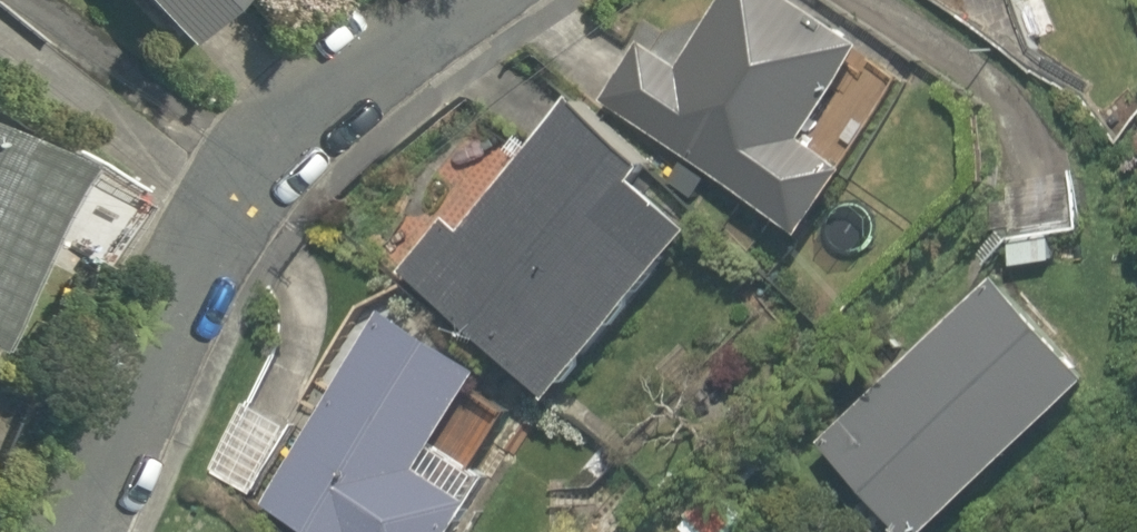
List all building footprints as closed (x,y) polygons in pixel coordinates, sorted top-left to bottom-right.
[(173,38),(214,0),(137,0),(173,38)] [(811,233),(853,168),(807,138),(868,44),(801,0),(727,0),(684,65),(645,39),(606,100),(811,233)] [(406,269),(560,398),(699,232),(640,182),(651,169),(570,102),(463,230),(449,218),(406,269)] [(76,166),(0,132),(0,339),(76,166)] [(51,239),(107,268),(142,201),(86,172),(51,239)] [(991,175),(990,239),(1089,240),(1090,175),(991,175)] [(911,531),(933,531),(1095,377),(999,277),(825,442),(911,531)] [(318,531),(464,531),(484,501),(476,496),(489,473),(441,444),(486,370),(386,309),(268,501),(318,531)] [(209,468),(263,493),(296,425),(243,399),(209,468)]
